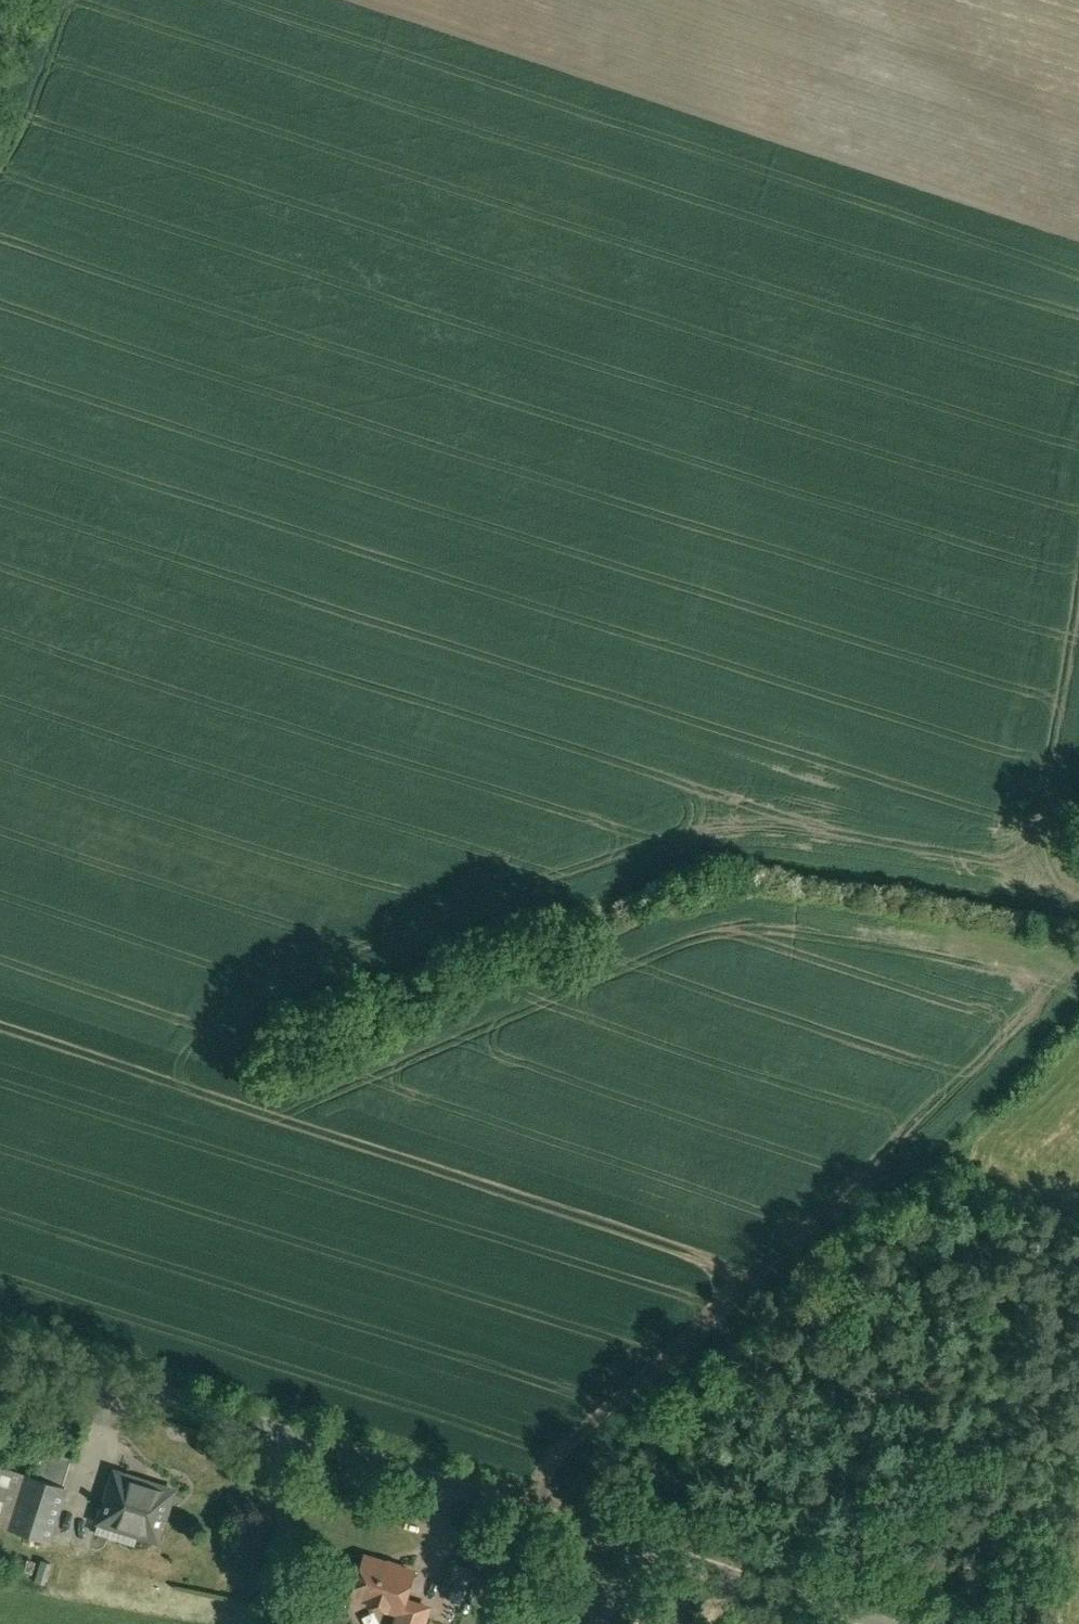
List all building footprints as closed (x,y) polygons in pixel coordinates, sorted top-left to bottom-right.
[(72,1459),(44,1450),(35,1478),(63,1487),(72,1459)] [(173,1491),(115,1473),(99,1523),(158,1541),(173,1491)] [(35,1478),(28,1475),(11,1530),(48,1542),(65,1487),(35,1478)] [(390,1564),(367,1556),(354,1597),(400,1612),(405,1599),(414,1571),(399,1567),(399,1569),(389,1566),(390,1564)] [(455,1563),(445,1584),(461,1592),(471,1571),(455,1563)] [(405,1599),(400,1612),(397,1623),(424,1623),(429,1607),(405,1599)] [(1019,1607),(1014,1623),(1027,1623),(1031,1611),(1019,1607)]
